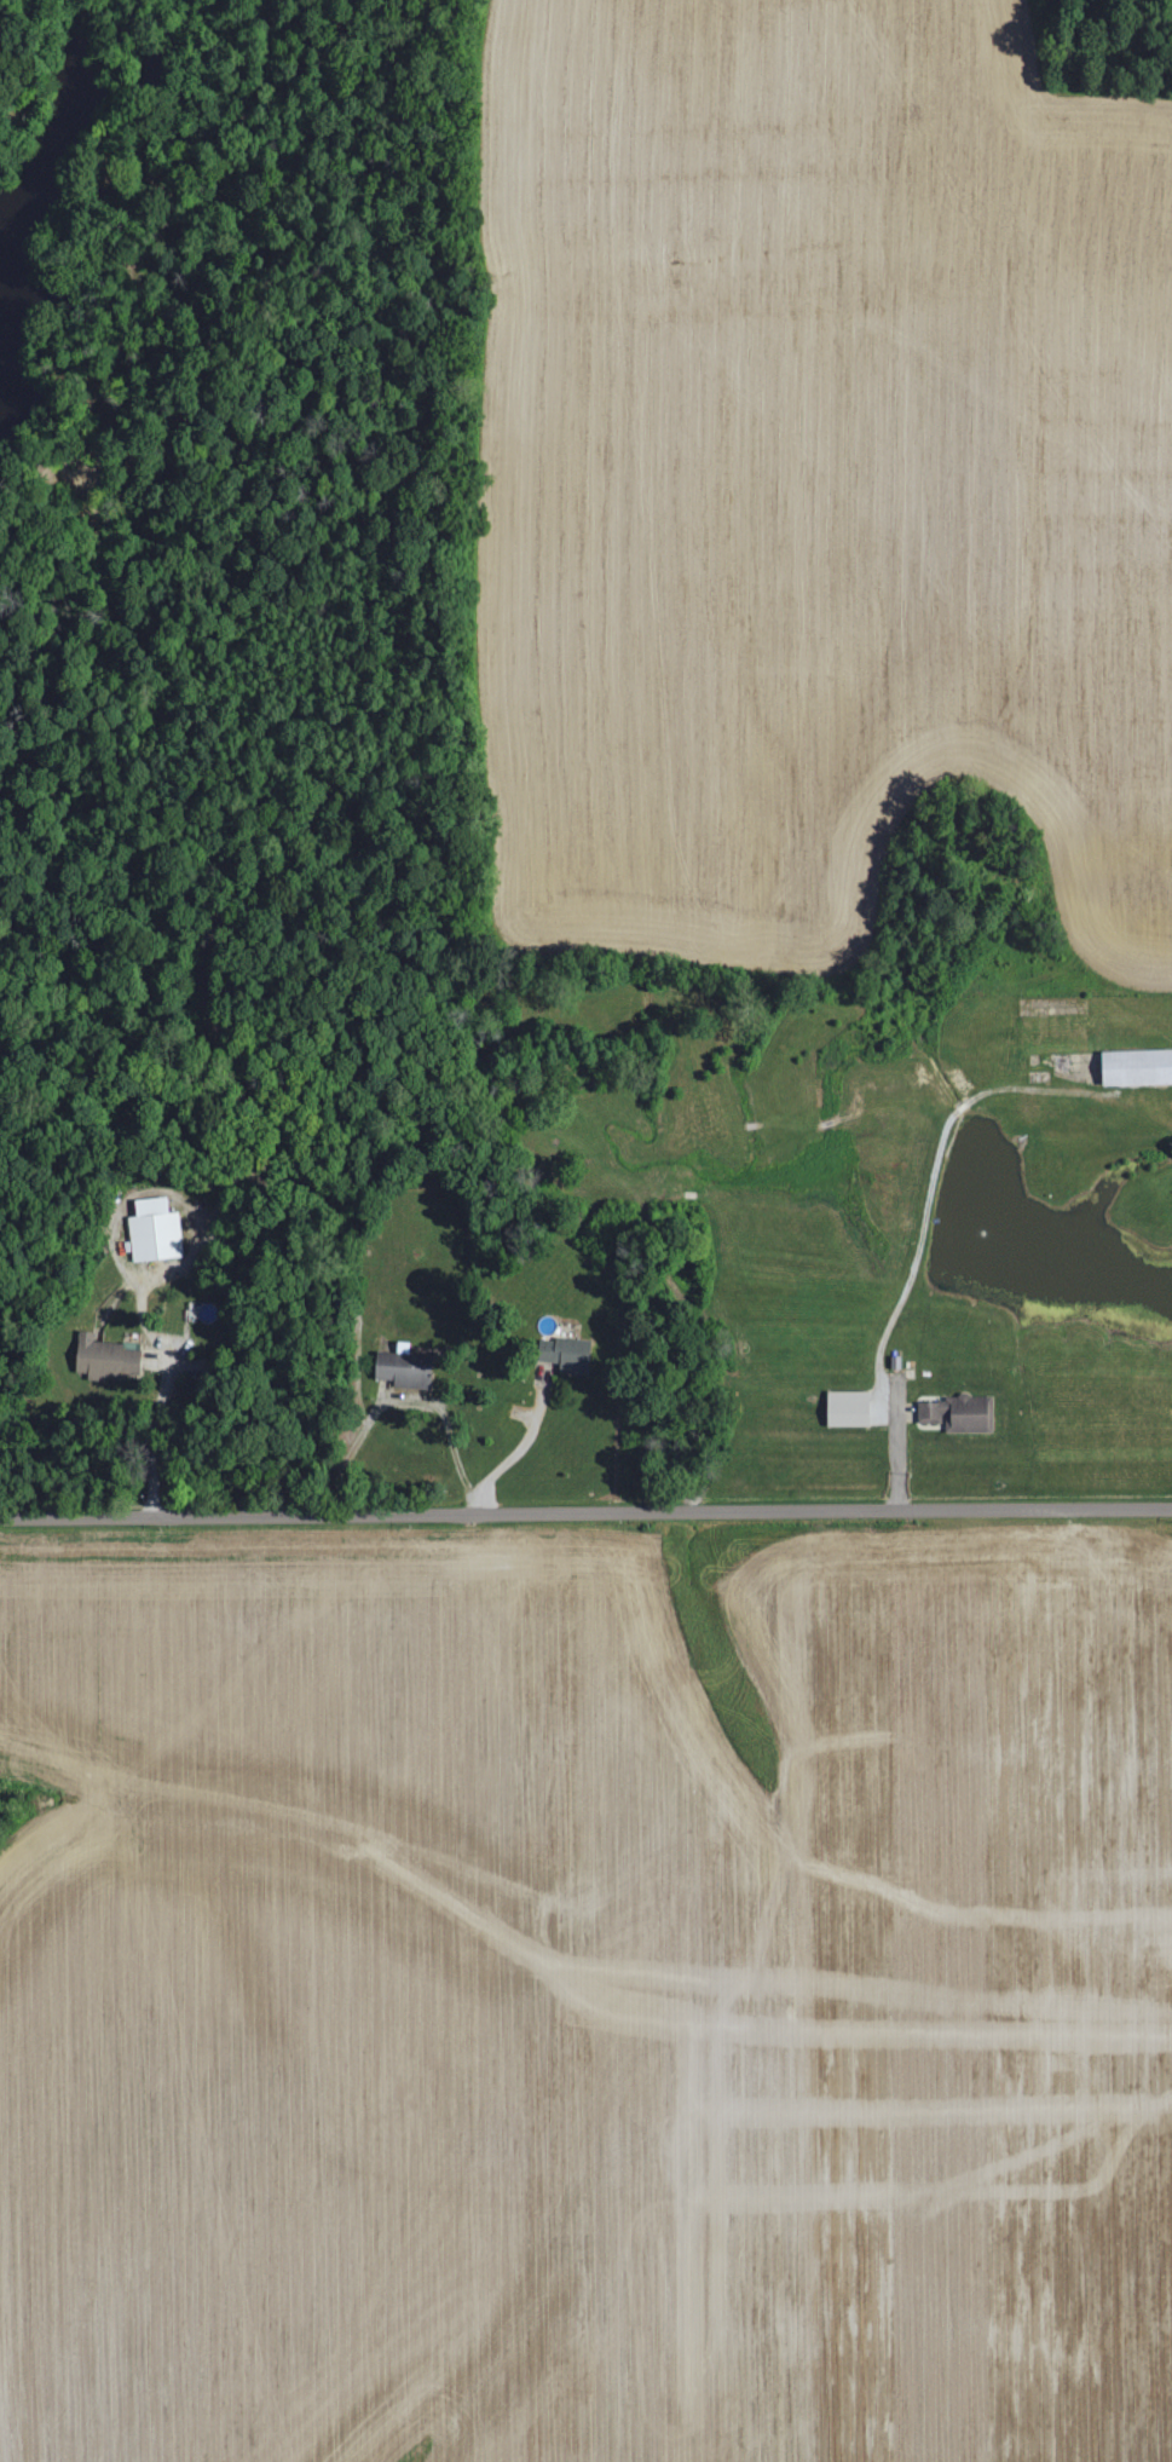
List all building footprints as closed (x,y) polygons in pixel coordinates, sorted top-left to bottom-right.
[(132,1261),(183,1256),(179,1211),(168,1213),(166,1196),(134,1199),(136,1215),(128,1216),(132,1261)] [(93,1342),(94,1331),(78,1330),(75,1371),(88,1372),(88,1379),(106,1380),(106,1372),(139,1375),(141,1346),(93,1342)] [(538,1361),(559,1362),(559,1374),(590,1374),(590,1339),(538,1338),(538,1361)] [(393,1386),(430,1388),(431,1355),(402,1354),(403,1352),(375,1351),(374,1379),(393,1379),(393,1386)] [(826,1425),(868,1426),(869,1391),(826,1391),(826,1425)] [(917,1399),(918,1423),(946,1422),(946,1428),(989,1426),(988,1404),(985,1404),(986,1411),(976,1411),(975,1397),(917,1399)]
